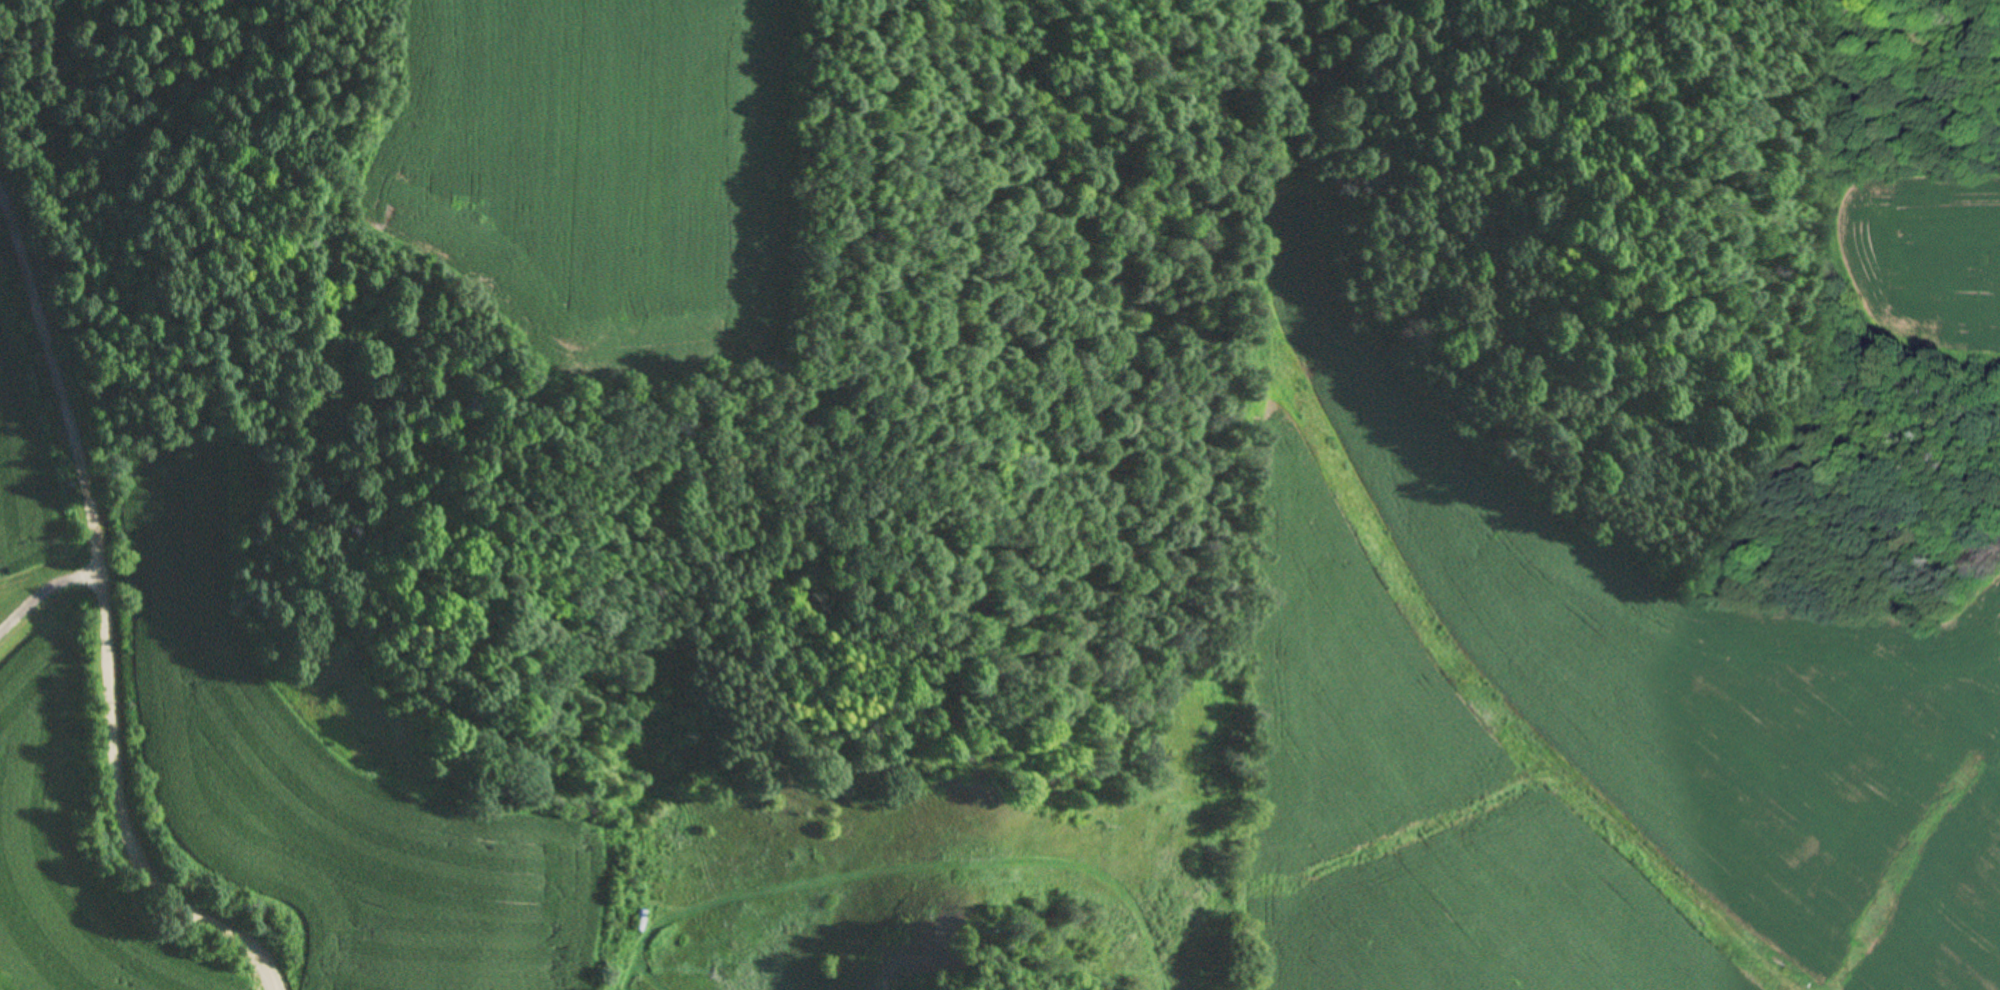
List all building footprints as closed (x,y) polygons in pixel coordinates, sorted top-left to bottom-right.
[(637,932),(644,933),(649,913),(642,911),(637,932)]
